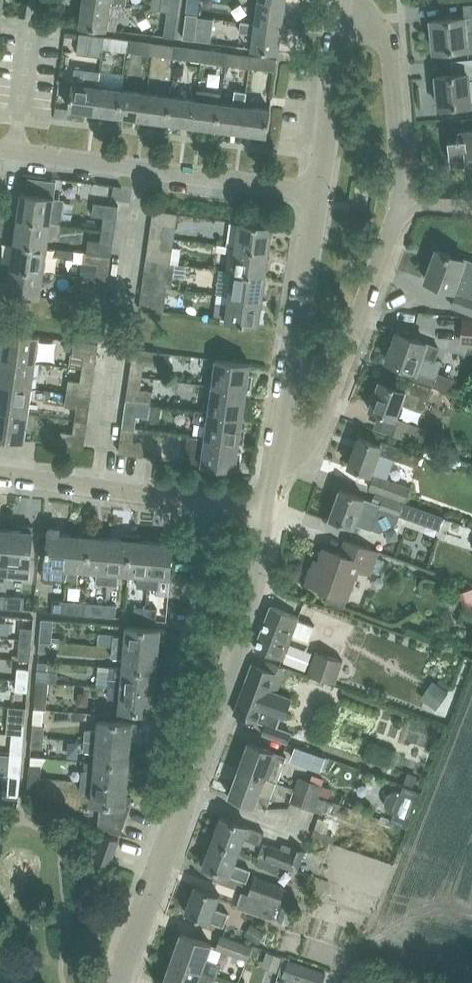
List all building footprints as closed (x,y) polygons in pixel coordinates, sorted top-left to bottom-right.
[(126,6),(85,0),(84,0),(81,25),(117,30),(119,18),(124,19),(126,6)] [(168,12),(179,14),(181,0),(153,0),(152,8),(161,9),(161,11),(168,12)] [(187,15),(199,16),(201,0),(189,0),(187,15)] [(286,2),(271,0),(262,0),(259,23),(282,26),(286,2)] [(435,51),(469,48),(467,31),(471,31),(471,3),(464,4),(465,16),(432,20),(435,51)] [(176,38),(179,14),(168,12),(164,36),(176,38)] [(195,41),(199,16),(187,15),(184,39),(195,41)] [(254,48),(259,49),(279,52),(282,26),(259,23),(258,24),(243,22),(242,32),(256,34),(254,48)] [(103,56),(104,48),(103,48),(105,37),(80,33),(78,53),(103,56)] [(128,51),(130,40),(105,37),(103,48),(104,48),(128,51)] [(130,40),(128,51),(153,55),(154,43),(130,40)] [(179,46),(154,43),(153,55),(177,58),(179,46)] [(179,46),(177,58),(202,61),(203,49),(179,46)] [(228,53),(203,49),(202,61),(227,64),(228,53)] [(250,67),(252,56),(228,53),(227,64),(250,67)] [(277,59),(257,56),(252,56),(250,67),(275,71),(277,59)] [(440,106),(471,103),(469,78),(471,78),(471,58),(452,60),(453,74),(437,75),(440,106)] [(96,112),(99,86),(101,71),(91,70),(89,85),(73,83),(70,109),(96,112)] [(123,89),(99,86),(96,112),(120,115),(123,89)] [(120,115),(144,119),(148,93),(123,89),(120,115)] [(218,128),(242,132),(245,106),(248,92),(236,90),(234,104),(221,102),(218,128)] [(169,122),(172,96),(148,93),(144,119),(169,122)] [(193,125),(197,99),(172,96),(169,122),(193,125)] [(193,125),(218,128),(221,102),(197,99),(193,125)] [(271,109),(245,106),(242,132),(267,135),(271,109)] [(460,131),(461,137),(458,137),(458,139),(450,140),(452,164),(466,163),(466,169),(471,168),(471,130),(460,131)] [(21,193),(18,218),(52,222),(61,224),(63,211),(53,210),(55,197),(57,179),(30,176),(27,194),(27,193),(21,193)] [(105,217),(103,229),(115,231),(118,205),(94,202),(93,215),(105,217)] [(174,239),(176,227),(178,213),(154,210),(150,235),(174,239)] [(48,247),(52,222),(18,218),(14,242),(48,247)] [(240,222),(237,247),(270,251),(274,226),(240,222)] [(111,255),(115,231),(103,229),(101,241),(89,239),(88,251),(111,255)] [(171,263),(174,239),(150,235),(147,259),(171,263)] [(48,247),(14,242),(11,266),(45,271),(48,247)] [(267,275),(270,251),(237,247),(233,271),(267,275)] [(426,279),(427,280),(428,277),(441,282),(440,284),(454,289),(454,290),(458,292),(471,297),(471,296),(470,295),(471,289),(471,261),(465,259),(463,262),(450,257),(451,254),(437,249),(426,279)] [(80,276),(96,278),(108,280),(111,255),(88,251),(84,251),(80,276)] [(176,264),(171,263),(147,259),(143,284),(167,287),(172,288),(176,264)] [(41,296),(45,271),(11,266),(8,291),(41,296)] [(220,269),(217,293),(230,295),(263,300),(267,275),(233,271),(220,269)] [(104,304),(108,280),(96,278),(94,289),(82,287),(81,300),(104,304)] [(167,287),(143,284),(140,309),(164,312),(166,299),(167,287)] [(453,306),(471,313),(471,297),(458,292),(453,306)] [(263,300),(230,295),(226,320),(260,325),(263,300)] [(462,342),(471,343),(471,319),(464,318),(462,342)] [(36,361),(40,336),(2,330),(0,345),(0,347),(3,348),(2,356),(36,361)] [(415,370),(436,378),(442,362),(436,360),(440,347),(398,331),(388,360),(415,370)] [(67,350),(73,351),(73,353),(85,355),(83,368),(95,370),(99,344),(75,340),(75,343),(68,342),(67,350)] [(134,348),(131,374),(142,376),(144,363),(156,364),(158,351),(134,348)] [(36,361),(2,356),(0,356),(0,382),(33,387),(36,361)] [(251,364),(231,361),(216,359),(213,386),(247,391),(251,391),(253,374),(250,374),(251,364)] [(91,396),(95,370),(83,368),(81,381),(69,379),(68,392),(91,396)] [(141,389),(142,376),(131,374),(127,400),(151,403),(152,396),(153,391),(141,389)] [(369,409),(396,419),(402,404),(424,412),(433,387),(410,378),(406,390),(380,380),(369,409)] [(0,382),(0,409),(29,413),(33,387),(0,382)] [(246,400),(247,391),(213,386),(209,411),(209,412),(244,417),(247,417),(249,400),(246,400)] [(88,421),(91,396),(68,392),(66,405),(78,407),(76,420),(88,421)] [(151,404),(151,403),(127,400),(123,426),(135,428),(137,415),(149,417),(151,404)] [(0,409),(0,436),(25,440),(29,413),(0,409)] [(209,412),(209,411),(196,409),(194,421),(208,423),(205,438),(240,442),(243,443),(246,426),(243,425),(244,417),(209,412)] [(88,421),(76,420),(74,433),(62,431),(60,445),(84,448),(88,421)] [(428,430),(400,420),(395,435),(422,445),(428,430)] [(135,428),(123,426),(119,452),(143,456),(145,443),(133,441),(135,428)] [(370,491),(375,493),(376,491),(404,501),(411,487),(387,478),(394,458),(417,467),(422,455),(383,440),(381,444),(359,437),(349,465),(377,476),(370,491)] [(239,451),(240,442),(205,438),(202,463),(240,469),(242,451),(239,451)] [(469,471),(471,463),(456,457),(453,465),(469,471)] [(340,489),(330,517),(343,522),(342,524),(352,528),(353,525),(355,526),(356,524),(372,529),(372,528),(380,531),(397,523),(400,514),(425,523),(429,511),(404,501),(376,491),(375,493),(376,493),(373,501),(359,496),(340,489)] [(0,523),(0,574),(8,575),(12,529),(1,528),(1,523),(0,523)] [(23,530),(12,529),(8,575),(20,576),(21,564),(30,564),(34,526),(23,525),(23,530)] [(50,527),(48,547),(47,566),(43,566),(42,578),(45,581),(56,583),(57,579),(67,579),(71,534),(60,533),(60,528),(50,527)] [(82,535),(71,534),(67,579),(78,580),(79,568),(88,569),(91,531),(82,530),(82,535)] [(101,532),(91,531),(88,569),(99,570),(98,582),(108,583),(111,537),(101,537),(101,532)] [(129,572),(132,534),(123,533),(122,538),(111,537),(108,583),(119,584),(120,572),(129,572)] [(142,535),(132,534),(129,572),(140,573),(139,587),(149,587),(152,541),(141,540),(142,535)] [(152,541),(149,587),(159,588),(160,576),(171,577),(174,538),(163,537),(163,542),(152,541)] [(316,559),(307,582),(326,589),(333,591),(330,601),(344,606),(359,567),(372,572),(380,575),(385,560),(377,558),(379,552),(365,546),(346,540),(346,541),(353,543),(348,555),(325,547),(320,560),(316,559)] [(466,606),(471,605),(471,593),(471,590),(462,592),(466,606)] [(24,597),(7,595),(6,608),(24,609),(24,599),(24,597)] [(65,612),(66,601),(55,600),(54,611),(65,612)] [(86,602),(66,601),(65,612),(76,613),(85,614),(86,602)] [(105,615),(106,604),(86,602),(85,614),(94,615),(105,615)] [(117,605),(106,604),(105,615),(116,616),(117,605)] [(282,658),(291,634),(309,641),(315,625),(300,619),(301,617),(271,605),(255,648),(282,658)] [(146,619),(147,608),(135,606),(134,618),(146,619)] [(159,609),(147,608),(146,619),(158,620),(159,609)] [(43,619),(42,627),(41,639),(53,640),(54,628),(53,628),(54,620),(43,619)] [(113,646),(159,650),(160,639),(165,639),(166,629),(127,625),(126,635),(114,634),(113,646)] [(33,638),(34,629),(22,628),(21,637),(33,638)] [(21,637),(20,649),(20,655),(13,654),(13,659),(31,660),(32,650),(33,638),(21,637)] [(53,640),(41,639),(40,651),(52,652),(53,640)] [(158,661),(159,650),(113,646),(112,655),(125,656),(124,666),(112,665),(112,666),(163,671),(164,661),(158,661)] [(344,660),(315,651),(307,673),(336,682),(344,660)] [(263,733),(288,743),(293,731),(278,726),(281,717),(285,718),(292,697),(278,692),(287,668),(268,661),(265,668),(253,664),(235,712),(267,724),(263,733)] [(37,679),(57,681),(58,662),(39,662),(37,679)] [(112,666),(110,687),(156,691),(157,680),(162,680),(163,671),(112,666)] [(19,667),(18,678),(30,679),(31,668),(19,667)] [(30,679),(18,678),(17,689),(29,690),(30,679)] [(57,681),(37,679),(35,708),(41,709),(47,709),(49,682),(57,683),(57,681)] [(421,698),(436,709),(449,691),(445,688),(448,685),(440,679),(437,683),(434,680),(421,698)] [(155,702),(156,691),(110,687),(109,697),(121,698),(121,709),(159,713),(160,702),(155,702)] [(41,709),(35,708),(33,734),(44,735),(45,725),(40,725),(41,709)] [(138,723),(118,721),(100,719),(99,729),(87,728),(86,740),(132,744),(132,733),(137,733),(138,723)] [(24,734),(25,724),(13,723),(12,733),(24,734)] [(12,733),(11,753),(23,754),(24,734),(12,733)] [(44,735),(33,734),(32,747),(43,748),(44,735)] [(77,756),(78,738),(63,737),(62,756),(77,756)] [(132,744),(86,740),(85,750),(97,751),(97,761),(135,764),(136,755),(131,754),(132,744)] [(287,756),(267,748),(248,742),(239,768),(277,782),(287,756)] [(292,762),(322,773),(327,759),(297,748),(292,762)] [(383,749),(380,760),(388,762),(391,752),(383,749)] [(23,754),(11,753),(9,773),(21,774),(23,754)] [(135,764),(97,761),(96,770),(84,769),(83,781),(128,784),(129,773),(134,774),(135,764)] [(30,765),(29,775),(41,776),(42,766),(30,765)] [(266,808),(277,782),(239,768),(229,795),(266,808)] [(21,774),(9,773),(8,796),(20,797),(21,774)] [(404,784),(413,788),(417,776),(407,773),(404,784)] [(40,789),(41,776),(29,775),(28,788),(40,789)] [(304,806),(312,781),(299,776),(290,801),(304,806)] [(93,802),(102,803),(131,806),(132,795),(127,795),(128,784),(83,781),(82,790),(94,791),(93,802)] [(312,781),(304,806),(324,813),(325,810),(331,813),(334,805),(327,802),(328,800),(320,797),(324,785),(312,781)] [(408,826),(421,790),(413,788),(404,784),(401,792),(396,790),(392,791),(387,794),(385,802),(386,807),(390,811),(394,812),(391,820),(408,826)] [(131,806),(102,803),(100,815),(126,820),(131,806)] [(126,820),(100,815),(98,827),(121,834),(126,820)] [(267,832),(240,823),(221,816),(212,840),(240,851),(244,838),(247,840),(262,845),(267,832)] [(104,834),(95,859),(110,864),(119,839),(104,834)] [(235,864),(240,851),(212,840),(203,865),(247,881),(251,869),(235,864)] [(259,857),(281,864),(297,872),(298,870),(302,871),(307,858),(303,856),(305,851),(283,842),(281,849),(265,842),(259,857)] [(380,904),(393,864),(368,856),(362,874),(365,874),(357,897),(380,904)] [(278,872),(281,864),(259,857),(256,863),(278,872)] [(256,876),(251,893),(279,902),(285,886),(256,876)] [(222,895),(215,892),(196,885),(186,912),(224,926),(229,912),(217,907),(222,895)] [(279,902),(251,893),(250,894),(242,892),(237,906),(272,919),(277,905),(279,905),(279,903),(279,902)] [(245,934),(258,943),(266,933),(252,923),(245,934)] [(172,959),(217,976),(222,964),(207,959),(212,944),(182,933),(172,959)] [(222,936),(217,949),(248,960),(253,946),(222,936)] [(277,972),(282,956),(267,951),(262,967),(277,972)] [(217,976),(172,959),(164,982),(200,982),(202,982),(214,982),(217,976)] [(325,973),(291,959),(285,974),(307,982),(321,982),(325,973)]
